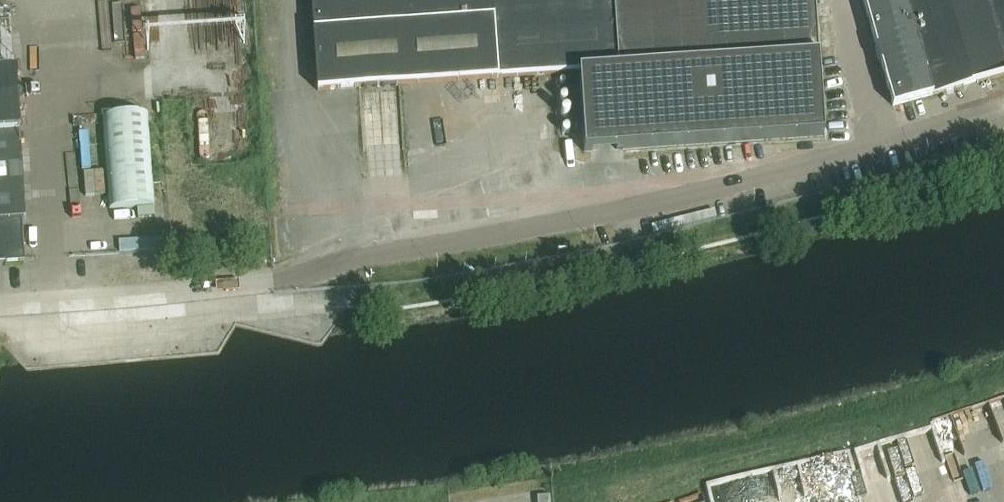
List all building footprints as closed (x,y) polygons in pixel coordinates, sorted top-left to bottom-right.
[(319,92),(331,91),(577,74),(618,71),(614,0),(313,0),(319,92)] [(618,71),(577,74),(583,152),(823,135),(818,56),(819,56),(815,0),(614,0),(618,71)] [(892,106),(1003,75),(1003,0),(862,0),(892,106)] [(13,71),(9,11),(0,12),(0,72),(13,71)] [(22,261),(19,222),(24,221),(13,73),(0,74),(0,262),(22,261)] [(155,217),(148,114),(104,117),(110,213),(138,211),(138,218),(155,217)] [(224,222),(250,221),(248,189),(223,190),(224,222)]
